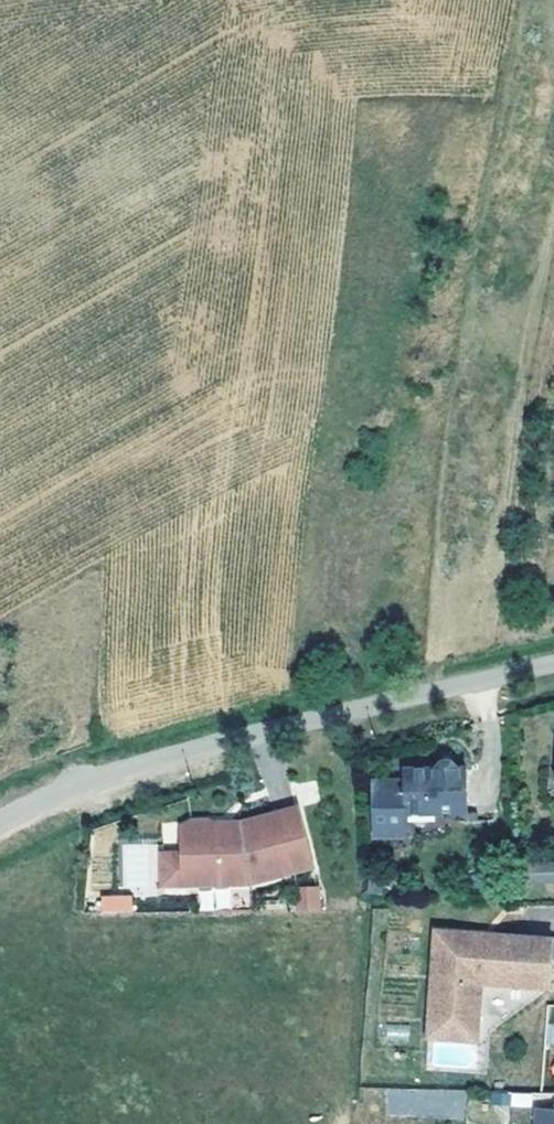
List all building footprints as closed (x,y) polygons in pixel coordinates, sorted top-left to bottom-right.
[(374,776),(375,831),(408,831),(408,809),(468,808),(468,764),(461,764),(453,757),(444,757),(437,764),(406,764),(406,775),(374,776)] [(181,848),(180,881),(254,884),(316,864),(297,806),(241,824),(228,822),(227,826),(219,826),(209,820),(192,819),(182,824),(181,848)] [(181,848),(160,847),(160,881),(180,881),(181,848)] [(553,880),(553,864),(532,866),(533,882),(553,880)] [(296,886),(297,912),(320,912),(320,886),(296,886)] [(198,909),(250,908),(250,889),(198,889),(198,909)] [(100,913),(132,913),(132,895),(100,895),(100,913)] [(484,936),(434,933),(430,1017),(480,1019),(481,986),(549,990),(552,940),(495,937),(495,943),(483,942),(484,936)] [(480,1019),(430,1017),(429,1042),(478,1045),(480,1019)] [(465,1117),(465,1088),(385,1088),(385,1117),(465,1117)] [(549,1116),(530,1115),(529,1123),(548,1123),(549,1116)]
